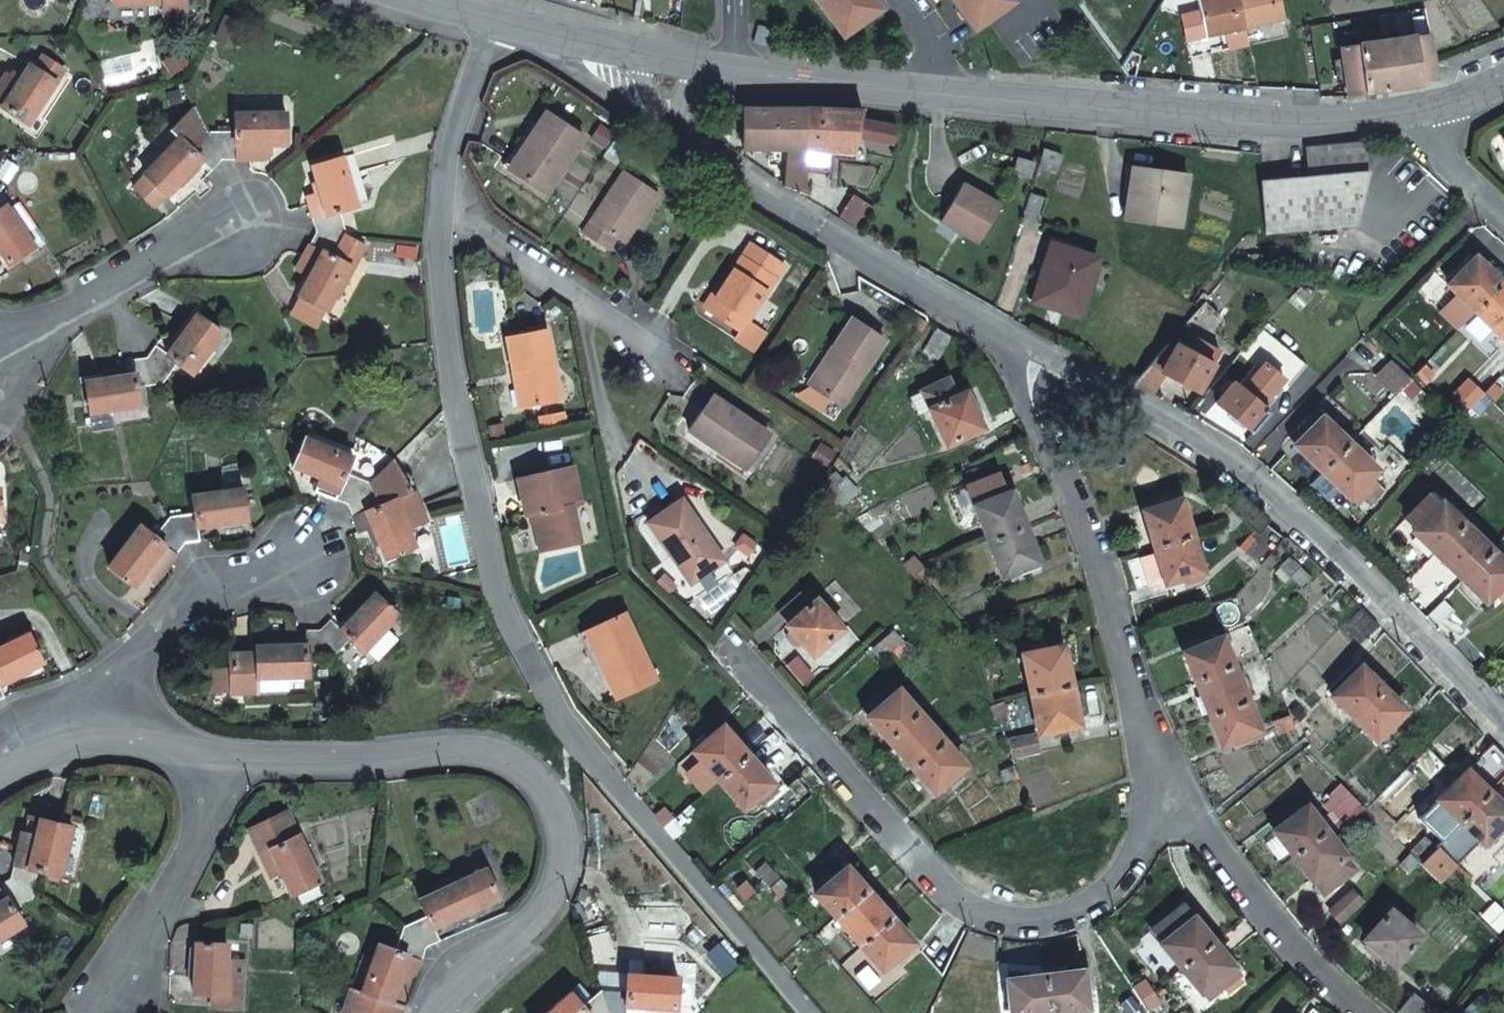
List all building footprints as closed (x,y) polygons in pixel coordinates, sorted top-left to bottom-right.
[(109,1),(157,1),(158,14),(180,14),(181,0),(109,0),(109,1)] [(841,32),(878,6),(874,0),(818,0),(841,32)] [(974,28),(1012,0),(953,0),(974,28)] [(1243,22),(1238,0),(1196,0),(1196,4),(1201,30),(1243,22)] [(1243,22),(1281,14),(1278,0),(1238,0),(1243,22)] [(1345,79),(1347,89),(1352,89),(1353,92),(1364,90),(1364,92),(1421,83),(1420,80),(1438,77),(1434,60),(1428,33),(1340,45),(1341,53),(1345,79)] [(1345,79),(1341,53),(1334,54),(1338,80),(1345,79)] [(60,67),(39,55),(31,67),(26,64),(18,76),(15,81),(10,77),(2,72),(0,75),(0,106),(25,121),(60,67)] [(13,72),(10,77),(15,81),(18,76),(13,72)] [(208,168),(218,159),(206,129),(195,100),(168,127),(177,136),(142,170),(143,171),(130,184),(148,203),(161,190),(162,191),(198,157),(208,168)] [(549,108),(532,136),(537,139),(518,169),(550,190),(586,132),(549,108)] [(788,185),(810,187),(810,166),(811,147),(812,109),(744,108),(744,147),(769,147),(770,160),(787,159),(788,185)] [(812,109),(811,147),(834,147),(862,147),(863,115),(863,109),(812,109)] [(218,159),(233,157),(259,154),(266,152),(266,143),(280,143),(281,113),(232,112),(232,129),(206,129),(218,159)] [(537,139),(532,136),(527,133),(508,163),(518,169),(537,139)] [(1366,171),(1365,141),(1307,144),(1310,174),(1263,179),(1269,231),(1358,225),(1366,171)] [(1058,151),(1041,146),(1036,163),(1053,168),(1058,151)] [(834,147),(811,147),(810,166),(834,166),(834,147)] [(1029,158),(1013,152),(1008,168),(1025,173),(1029,158)] [(314,230),(345,233),(338,208),(354,203),(338,155),(308,166),(317,191),(308,194),(306,202),(310,217),(309,217),(314,230)] [(609,195),(645,218),(663,189),(628,166),(609,195)] [(1139,167),(1134,188),(1142,189),(1146,168),(1139,167)] [(1134,188),(1131,218),(1185,226),(1193,175),(1146,168),(1142,189),(1134,188)] [(1001,203),(965,180),(942,217),(978,239),(1001,203)] [(1,253),(7,262),(32,243),(3,203),(6,200),(0,191),(0,253),(1,253)] [(631,239),(645,218),(609,195),(586,227),(613,246),(621,233),(631,239)] [(364,242),(345,233),(314,230),(307,244),(302,252),(294,269),(308,275),(298,295),(301,297),(321,308),(323,310),(349,262),(353,264),(364,242)] [(732,271),(768,294),(788,264),(753,241),(732,271)] [(1078,314),(1097,258),(1054,244),(1047,270),(1043,268),(1033,299),(1078,314)] [(1457,325),(1475,306),(1503,275),(1475,248),(1445,279),(1458,290),(1440,309),(1457,325)] [(752,318),(768,294),(732,271),(709,305),(743,328),(739,335),(759,347),(770,329),(752,318)] [(1475,306),(1501,331),(1503,328),(1503,275),(1475,306)] [(313,323),(321,308),(301,297),(293,312),(313,323)] [(165,350),(154,341),(145,354),(160,380),(176,361),(187,369),(218,330),(196,312),(165,350)] [(889,340),(857,318),(838,346),(842,349),(818,384),(846,403),(889,340)] [(499,334),(506,367),(511,366),(518,403),(553,396),(540,325),(499,334)] [(954,333),(940,325),(925,349),(940,358),(954,333)] [(1190,366),(1197,357),(1176,344),(1174,348),(1168,343),(1134,381),(1153,392),(1164,372),(1180,380),(1190,366)] [(1490,360),(1501,370),(1503,366),(1503,344),(1490,360)] [(160,380),(145,354),(129,357),(130,371),(81,377),(84,407),(136,399),(135,384),(160,380)] [(1222,373),(1197,357),(1190,366),(1180,380),(1199,391),(1202,388),(1207,391),(1222,373)] [(1408,369),(1412,373),(1420,364),(1416,361),(1408,369)] [(1391,394),(1397,388),(1405,380),(1384,362),(1371,376),(1391,394)] [(1420,364),(1412,373),(1415,376),(1423,367),(1420,364)] [(511,366),(506,367),(512,404),(518,403),(511,366)] [(948,443),(980,426),(965,392),(956,397),(947,379),(910,398),(919,416),(932,410),(948,443)] [(1400,391),(1408,382),(1405,380),(1397,388),(1400,391)] [(1216,401),(1252,432),(1270,413),(1268,410),(1271,407),(1266,402),(1262,406),(1233,382),(1216,401)] [(1483,394),(1492,403),(1496,398),(1487,390),(1483,394)] [(1483,394),(1480,397),(1489,405),(1492,403),(1483,394)] [(771,433),(717,395),(693,430),(748,468),(771,433)] [(540,413),(542,430),(567,425),(563,408),(540,413)] [(1287,436),(1321,469),(1348,441),(1314,409),(1287,436)] [(347,499),(369,477),(361,474),(344,466),(349,450),(300,432),(292,462),(321,472),(316,486),(347,499)] [(1348,441),(1321,469),(1341,489),(1348,495),(1356,502),(1376,481),(1369,474),(1375,467),(1348,441)] [(1445,453),(1436,444),(1432,448),(1442,458),(1445,453)] [(1442,458),(1432,448),(1429,452),(1438,461),(1442,458)] [(392,454),(369,477),(347,499),(351,510),(365,505),(382,552),(411,542),(429,535),(415,495),(412,489),(392,454)] [(566,463),(512,476),(521,512),(527,510),(536,547),(575,537),(566,500),(575,499),(566,463)] [(1002,470),(997,472),(1005,491),(1010,488),(1002,470)] [(975,503),(989,538),(1024,524),(1010,488),(1005,491),(997,472),(968,484),(975,503)] [(182,539),(194,536),(193,522),(241,516),(238,485),(187,492),(189,509),(165,513),(180,540),(182,539)] [(1434,552),(1462,523),(1440,502),(1430,493),(1406,518),(1416,527),(1413,531),(1434,552)] [(1153,543),(1190,530),(1179,495),(1142,506),(1153,543)] [(650,520),(673,554),(680,549),(698,577),(724,559),(684,497),(650,520)] [(171,549),(180,540),(165,513),(151,532),(137,522),(108,562),(133,581),(140,570),(150,577),(167,553),(171,549)] [(1490,549),(1462,523),(1434,552),(1463,578),(1490,549)] [(1024,524),(989,538),(1002,573),(1038,560),(1024,524)] [(1202,567),(1190,530),(1153,543),(1155,548),(1139,553),(1148,583),(1165,578),(1165,579),(1202,567)] [(680,549),(673,554),(690,582),(698,577),(680,549)] [(1490,549),(1463,578),(1484,599),(1503,579),(1503,562),(1490,549)] [(1290,572),(1298,565),(1295,561),(1287,568),(1290,572)] [(1302,568),(1298,565),(1290,572),(1293,576),(1302,568)] [(343,623),(331,610),(317,623),(330,650),(351,631),(362,644),(398,610),(379,590),(343,623)] [(813,652),(841,628),(815,599),(811,603),(800,591),(777,610),(813,652)] [(1364,608),(1362,606),(1342,626),(1359,644),(1379,624),(1364,608)] [(624,611),(591,628),(608,661),(600,665),(617,698),(657,678),(624,611)] [(317,623),(302,623),(303,639),(254,641),(254,649),(228,649),(229,687),(258,686),(288,685),(287,676),(302,675),(302,671),(306,670),(305,652),(330,650),(317,623)] [(608,661),(591,628),(579,634),(596,667),(600,665),(608,661)] [(39,657),(25,629),(0,642),(0,678),(39,657)] [(1184,652),(1196,682),(1233,667),(1221,637),(1184,652)] [(1032,693),(1070,685),(1062,645),(1023,653),(1032,693)] [(229,687),(228,649),(212,650),(213,688),(229,687)] [(1354,715),(1383,686),(1360,663),(1331,693),(1354,715)] [(1233,667),(1196,682),(1209,715),(1246,700),(1233,667)] [(862,710),(889,741),(919,715),(892,683),(862,710)] [(1078,723),(1070,685),(1032,693),(1040,732),(1078,723)] [(1404,708),(1383,686),(1354,715),(1375,736),(1404,708)] [(1258,730),(1246,700),(1209,715),(1221,744),(1258,730)] [(889,741),(912,768),(942,741),(919,715),(889,741)] [(693,747),(717,775),(745,751),(721,723),(693,747)] [(1008,739),(1011,757),(1038,750),(1035,733),(1008,739)] [(1319,734),(1312,740),(1321,749),(1327,742),(1319,734)] [(1491,787),(1503,773),(1503,752),(1493,740),(1470,765),(1491,787)] [(942,741),(912,768),(934,793),(964,766),(948,747),(942,741)] [(1327,742),(1321,749),(1326,755),(1333,749),(1327,742)] [(745,751),(717,775),(742,804),(754,794),(760,801),(777,787),(745,751)] [(1460,818),(1490,788),(1467,766),(1439,795),(1446,802),(1427,821),(1442,837),(1460,818)] [(1362,805),(1340,782),(1329,793),(1348,814),(1351,812),(1362,805)] [(1490,788),(1460,818),(1442,837),(1439,841),(1458,859),(1480,836),(1483,840),(1503,819),(1503,802),(1490,788)] [(1273,829),(1292,853),(1325,828),(1299,796),(1273,817),(1279,825),(1273,829)] [(663,822),(673,814),(663,803),(653,811),(663,822)] [(1365,807),(1362,805),(1351,812),(1355,817),(1365,807)] [(285,806),(247,825),(269,870),(280,865),(291,888),(296,886),(300,896),(320,887),(314,875),(317,873),(285,806)] [(10,874),(33,889),(40,866),(56,871),(69,821),(33,812),(29,830),(21,828),(17,847),(10,874)] [(681,823),(673,814),(663,822),(671,832),(681,823)] [(1279,825),(1273,817),(1267,822),(1273,829),(1279,825)] [(1325,828),(1292,853),(1323,892),(1356,866),(1325,828)] [(1417,849),(1424,857),(1436,844),(1427,835),(1415,847),(1417,849)] [(1412,868),(1424,857),(1417,849),(1404,860),(1412,868)] [(426,911),(404,921),(427,942),(441,936),(434,922),(497,893),(483,865),(419,895),(426,911)] [(816,893),(837,917),(840,915),(864,894),(868,891),(846,866),(816,893)] [(33,889),(10,874),(0,881),(0,883),(5,892),(0,895),(0,928),(22,915),(13,901),(33,889)] [(1331,905),(1342,918),(1363,898),(1352,886),(1331,905)] [(840,915),(837,917),(859,943),(880,925),(890,916),(868,891),(864,894),(840,915)] [(1182,966),(1212,940),(1182,904),(1151,929),(1182,966)] [(1422,933),(1392,907),(1366,935),(1396,962),(1422,933)] [(880,925),(859,943),(881,967),(912,940),(890,916),(880,925)] [(350,1012),(397,1012),(402,1000),(391,997),(406,950),(422,955),(427,942),(404,921),(396,946),(378,940),(363,989),(350,985),(342,1010),(350,1012)] [(615,925),(598,926),(599,951),(617,950),(615,925)] [(224,938),(193,937),(191,987),(209,988),(209,1004),(239,1004),(241,954),(223,954),(224,938)] [(1239,973),(1212,940),(1182,966),(1209,999),(1239,973)] [(1043,975),(1048,1012),(1086,1007),(1081,970),(1043,975)] [(602,986),(610,1012),(616,1012),(626,1012),(627,1001),(677,1002),(678,972),(629,971),(628,987),(602,986)] [(1048,1012),(1043,975),(1005,980),(1010,1012),(1048,1012)] [(590,1012),(610,1012),(602,986),(582,1002),(571,988),(541,1012),(590,1012)] [(1143,999),(1153,990),(1150,987),(1140,995),(1143,999)] [(1143,999),(1144,1001),(1155,992),(1153,990),(1143,999)] [(1436,1012),(1415,993),(1399,1009),(1404,1012),(1436,1012)]
